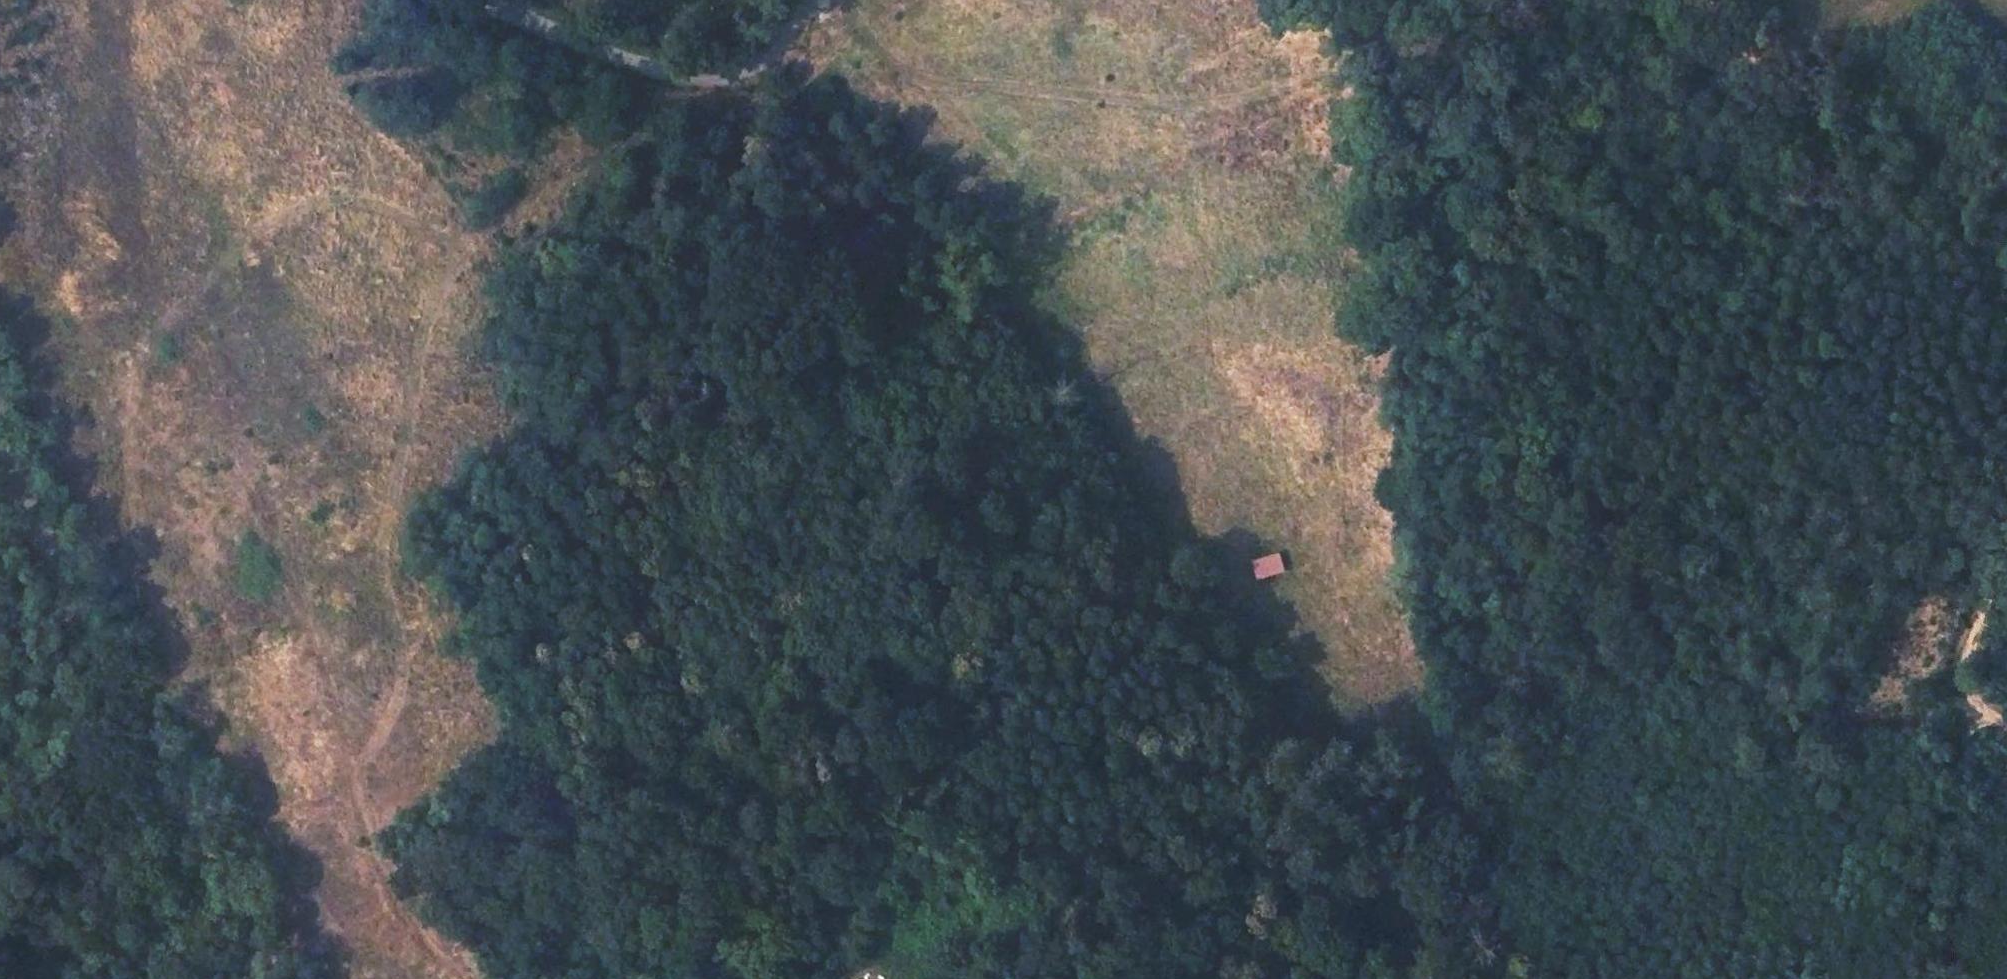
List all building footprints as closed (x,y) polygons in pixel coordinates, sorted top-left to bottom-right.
[(1281,549),(1252,560),(1260,581),(1289,570),(1281,549)]
